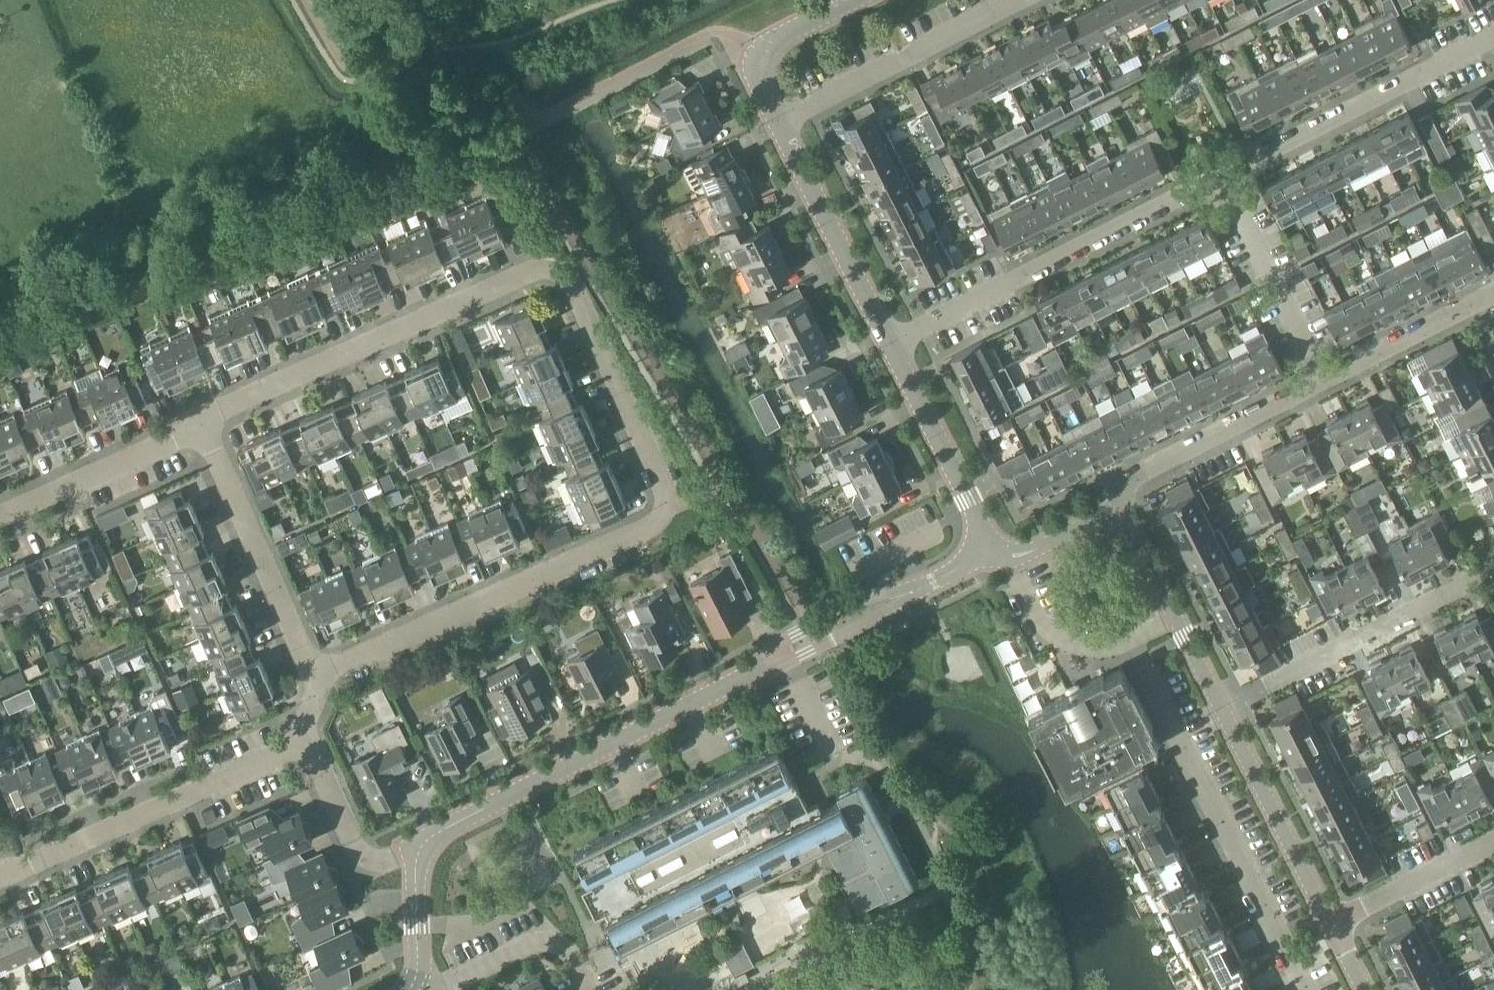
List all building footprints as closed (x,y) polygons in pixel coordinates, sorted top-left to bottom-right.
[(1107,38),(1126,29),(1112,0),(1103,0),(1091,6),(1107,38)] [(1137,0),(1112,0),(1126,29),(1146,19),(1137,0)] [(1146,19),(1149,25),(1169,15),(1165,9),(1161,0),(1137,0),(1146,19)] [(1165,9),(1183,0),(1161,0),(1165,9)] [(1282,0),(1264,0),(1268,10),(1283,2),(1282,0)] [(1316,0),(1299,0),(1297,1),(1302,10),(1317,3),(1316,0)] [(1240,12),(1244,22),(1259,15),(1254,5),(1240,12)] [(1275,12),(1279,22),(1293,15),(1288,5),(1275,12)] [(1107,38),(1091,6),(1072,16),(1088,48),(1107,38)] [(1373,17),(1393,55),(1413,45),(1396,13),(1393,7),(1373,17)] [(1244,22),(1240,12),(1225,20),(1230,30),(1244,22)] [(1279,22),(1275,12),(1259,20),(1264,30),(1279,22)] [(1419,14),(1410,19),(1417,34),(1427,29),(1419,14)] [(1088,48),(1072,16),(1053,25),(1052,25),(1065,50),(1064,51),(1068,58),(1071,65),(1091,55),(1088,48)] [(1393,55),(1373,17),(1353,27),(1357,33),(1358,33),(1373,65),(1393,55)] [(1049,18),(1029,28),(1045,60),(1049,66),(1068,58),(1064,51),(1065,50),(1052,25),(1053,25),(1049,18)] [(1201,32),(1206,42),(1221,34),(1216,24),(1201,32)] [(1237,32),(1241,41),(1255,35),(1250,25),(1237,32)] [(1011,38),(1030,76),(1049,66),(1045,60),(1029,28),(1011,38)] [(1206,42),(1201,32),(1186,39),(1191,49),(1206,42)] [(1241,41),(1237,32),(1220,40),(1225,49),(1241,41)] [(1338,43),(1354,75),(1373,65),(1358,33),(1357,33),(1338,43)] [(1030,76),(1011,38),(991,48),(1010,86),(1030,76)] [(1338,43),(1319,52),(1319,53),(1335,84),(1354,75),(1338,43)] [(1163,52),(1167,61),(1182,54),(1178,44),(1163,52)] [(1297,56),(1316,94),(1335,84),(1319,53),(1319,52),(1316,46),(1297,56)] [(991,48),(972,57),(988,89),(991,96),(1010,86),(991,48)] [(1167,61),(1163,52),(1148,59),(1153,69),(1167,61)] [(1316,94),(1297,56),(1276,66),(1280,72),(1296,104),(1316,94)] [(952,67),(968,99),(987,90),(988,89),(972,57),(952,67)] [(1124,71),(1129,81),(1144,73),(1139,64),(1124,71)] [(1258,75),(1278,114),(1296,104),(1280,72),(1276,66),(1258,75)] [(968,99),(952,67),(921,83),(940,121),(953,115),(949,109),(968,99)] [(1129,81),(1124,71),(1109,79),(1114,88),(1129,81)] [(1278,114),(1258,75),(1226,91),(1246,129),(1256,124),(1257,124),(1278,114)] [(672,122),(708,103),(702,93),(705,92),(699,80),(682,88),(677,77),(652,90),(648,101),(652,109),(664,113),(667,112),(672,122)] [(1086,90),(1090,100),(1105,93),(1100,83),(1086,90)] [(1493,117),(1493,92),(1491,94),(1486,84),(1456,99),(1461,110),(1470,106),(1479,124),(1493,117)] [(1090,100),(1086,90),(1070,98),(1075,108),(1090,100)] [(1103,99),(1108,109),(1123,101),(1119,91),(1103,99)] [(628,98),(617,103),(620,111),(632,106),(629,97),(628,98)] [(832,119),(847,147),(879,131),(880,133),(886,129),(871,99),(832,119)] [(1108,109),(1103,99),(1089,106),(1094,116),(1108,109)] [(708,103),(672,122),(677,131),(674,133),(670,148),(681,151),(684,157),(711,144),(705,133),(721,125),(715,113),(713,114),(708,103)] [(1047,110),(1052,120),(1066,112),(1061,103),(1047,110)] [(1052,120),(1047,110),(1032,118),(1037,127),(1052,120)] [(1065,119),(1070,128),(1085,120),(1080,111),(1065,119)] [(928,132),(938,127),(930,112),(920,117),(928,132)] [(1428,150),(1409,112),(1390,121),(1409,159),(1428,150)] [(1434,147),(1445,142),(1430,112),(1419,118),(1434,147)] [(1479,124),(1489,144),(1493,141),(1493,117),(1479,124)] [(1070,128),(1065,119),(1051,126),(1055,135),(1070,128)] [(1409,159),(1390,121),(1372,130),(1387,161),(1391,168),(1409,159)] [(1008,130),(1013,139),(1027,132),(1022,123),(1008,130)] [(938,127),(928,132),(935,147),(945,142),(938,127)] [(1129,150),(1145,181),(1166,171),(1165,170),(1176,165),(1157,127),(1125,143),(1129,150)] [(879,131),(847,147),(857,168),(896,148),(886,129),(880,133),(879,131)] [(1013,139),(1008,130),(992,138),(997,147),(1013,139)] [(1027,138),(1032,148),(1047,140),(1042,130),(1027,138)] [(1354,140),(1369,170),(1387,161),(1372,130),(1354,140)] [(1032,148),(1027,138),(1012,145),(1017,155),(1032,148)] [(1336,149),(1351,179),(1369,170),(1354,140),(1336,149)] [(1489,144),(1484,147),(1493,165),(1493,164),(1493,141),(1489,144)] [(1445,142),(1434,147),(1440,160),(1451,155),(1445,142)] [(967,151),(972,161),(987,153),(982,143),(967,151)] [(896,148),(857,168),(867,187),(899,170),(905,167),(896,148)] [(1318,158),(1333,188),(1351,179),(1336,149),(1318,158)] [(988,158),(993,167),(1008,160),(1003,150),(988,158)] [(1145,181),(1129,150),(1111,159),(1110,159),(1126,191),(1145,181)] [(708,193),(748,173),(745,167),(739,165),(734,155),(720,162),(714,151),(682,167),(689,181),(692,185),(696,189),(701,190),(706,189),(708,193)] [(948,171),(957,166),(949,151),(940,155),(948,171)] [(1090,169),(1106,201),(1126,191),(1110,159),(1111,159),(1107,152),(1087,163),(1090,169)] [(667,156),(656,161),(662,172),(673,166),(667,156)] [(993,167),(988,158),(974,165),(978,175),(993,167)] [(1300,167),(1320,207),(1337,198),(1332,189),(1333,188),(1318,158),(1300,167)] [(957,166),(948,171),(955,185),(965,180),(957,166)] [(899,170),(867,187),(877,206),(915,187),(905,167),(899,170)] [(1320,207),(1300,167),(1281,177),(1297,207),(1296,207),(1301,216),(1320,207)] [(1069,220),(1088,211),(1071,179),(1073,178),(1068,169),(1048,179),(1050,181),(1053,188),(1052,188),(1069,220)] [(1090,169),(1073,178),(1071,179),(1088,211),(1106,201),(1090,169)] [(1442,176),(1447,187),(1447,188),(1458,182),(1452,171),(1442,176)] [(748,173),(708,193),(714,204),(710,206),(707,214),(716,231),(746,215),(740,204),(755,196),(749,184),(751,179),(748,173)] [(653,176),(643,182),(647,191),(658,186),(653,176)] [(1436,193),(1447,187),(1442,176),(1431,182),(1436,193)] [(1281,177),(1262,186),(1277,217),(1296,207),(1297,207),(1281,177)] [(466,202),(486,248),(506,239),(504,235),(528,224),(528,225),(529,224),(502,181),(483,189),(485,194),(468,201),(466,202)] [(1049,230),(1069,220),(1052,188),(1053,188),(1050,181),(1029,192),(1032,198),(1033,198),(1049,230)] [(1458,182),(1447,188),(1454,202),(1465,196),(1458,182)] [(1403,192),(1409,203),(1421,197),(1416,186),(1403,192)] [(915,187),(877,206),(887,226),(925,206),(924,205),(915,187)] [(1447,187),(1436,193),(1443,207),(1454,202),(1447,188),(1447,187)] [(967,209),(977,204),(969,189),(959,194),(967,209)] [(1030,240),(1049,230),(1033,198),(1032,198),(1029,192),(1011,201),(1014,207),(1014,208),(1030,240)] [(1409,203),(1403,192),(1391,199),(1396,210),(1409,203)] [(1010,250),(1030,240),(1014,208),(1014,207),(1011,201),(990,211),(1010,250)] [(444,206),(434,209),(440,223),(455,256),(465,252),(466,257),(486,248),(466,202),(446,211),(444,206)] [(1411,209),(1417,220),(1430,214),(1424,202),(1411,209)] [(977,204),(967,209),(975,224),(984,219),(977,204)] [(1367,210),(1373,222),(1385,215),(1379,204),(1367,210)] [(934,224),(925,206),(919,210),(887,226),(896,244),(928,228),(934,224)] [(1473,224),(1484,219),(1478,206),(1466,212),(1473,224)] [(1417,220),(1411,209),(1399,215),(1404,226),(1417,220)] [(1373,222),(1367,210),(1354,217),(1360,228),(1373,222)] [(1186,225),(1201,255),(1221,245),(1205,215),(1186,225)] [(731,271),(742,265),(780,246),(769,224),(758,229),(753,218),(721,235),(726,245),(720,248),(731,271)] [(455,256),(440,223),(430,228),(426,219),(407,228),(427,274),(447,265),(445,260),(455,256)] [(1473,224),(1488,254),(1493,251),(1493,238),(1484,219),(1473,224)] [(1376,227),(1381,238),(1393,232),(1388,221),(1376,227)] [(1331,229),(1336,240),(1348,234),(1343,223),(1331,229)] [(896,244),(906,263),(938,247),(938,248),(945,245),(934,224),(928,228),(896,244)] [(1168,234),(1183,264),(1201,255),(1186,225),(1168,234)] [(1381,238),(1376,227),(1362,234),(1368,245),(1381,238)] [(1448,236),(1468,276),(1487,266),(1467,227),(1448,236)] [(427,274),(407,228),(387,237),(390,245),(381,250),(396,282),(405,278),(407,283),(427,274)] [(1336,240),(1331,229),(1318,236),(1323,247),(1336,240)] [(998,246),(991,232),(981,236),(989,251),(998,246)] [(1165,274),(1166,273),(1183,264),(1168,234),(1150,243),(1165,274)] [(1430,246),(1450,285),(1468,276),(1448,236),(1430,246)] [(1339,245),(1345,256),(1357,250),(1351,239),(1339,245)] [(1306,242),(1293,248),(1299,259),(1311,253),(1306,242)] [(1150,243),(1131,253),(1147,283),(1151,290),(1169,281),(1165,274),(1150,243)] [(347,254),(368,300),(388,291),(386,287),(396,282),(381,250),(371,254),(367,245),(347,254)] [(938,247),(906,263),(916,284),(955,264),(945,245),(938,248),(938,247)] [(1345,256),(1339,245),(1326,252),(1332,263),(1345,256)] [(780,246),(742,265),(753,288),(749,290),(754,301),(783,287),(777,276),(792,269),(780,246)] [(1412,255),(1432,294),(1450,285),(1430,246),(1412,255)] [(1133,299),(1151,290),(1147,283),(1131,253),(1114,262),(1129,292),(1133,299)] [(321,276),(336,309),(346,305),(348,309),(368,300),(347,254),(327,263),(331,271),(321,276)] [(1432,294),(1412,255),(1394,264),(1413,303),(1432,294)] [(1314,258),(1302,264),(1307,276),(1320,269),(1314,258)] [(1114,262),(1095,271),(1114,309),(1133,299),(1129,292),(1114,262)] [(1376,273),(1396,312),(1413,303),(1394,264),(1376,273)] [(288,280),(308,326),(328,318),(326,313),(336,309),(321,276),(311,280),(308,271),(288,280)] [(1077,280),(1096,318),(1114,309),(1095,271),(1077,280)] [(1396,312),(1376,273),(1357,283),(1361,292),(1362,291),(1378,321),(1396,312)] [(1242,288),(1237,277),(1224,283),(1229,294),(1242,288)] [(308,326),(288,280),(268,289),(258,293),(262,302),(277,335),(287,331),(289,335),(308,326)] [(1077,280),(1059,289),(1077,325),(1096,317),(1077,280)] [(1077,325),(1059,289),(1040,299),(1045,308),(1038,311),(1054,343),(1079,330),(1077,325)] [(1199,296),(1205,307),(1218,300),(1212,289),(1199,296)] [(1344,300),(1359,331),(1378,321),(1362,291),(1361,292),(1344,300)] [(776,338),(816,318),(805,295),(792,302),(788,300),(784,292),(753,308),(760,321),(763,320),(768,322),(776,338)] [(228,306),(249,353),(269,344),(267,339),(277,335),(262,302),(258,293),(248,297),(228,306)] [(1250,304),(1248,299),(1245,293),(1232,300),(1238,311),(1250,304)] [(1205,307),(1199,296),(1187,302),(1192,313),(1205,307)] [(513,349),(547,334),(543,324),(547,322),(538,302),(530,305),(526,297),(511,304),(515,312),(492,322),(501,341),(500,342),(500,343),(509,339),(513,349)] [(1359,331),(1344,300),(1325,310),(1340,340),(1359,331)] [(1207,312),(1213,323),(1226,317),(1221,305),(1207,312)] [(202,328),(217,361),(227,357),(229,362),(249,353),(228,306),(208,315),(212,323),(202,328)] [(1163,314),(1168,325),(1181,318),(1176,308),(1163,314)] [(1213,323),(1207,312),(1195,319),(1201,329),(1213,323)] [(1168,325),(1163,314),(1151,320),(1156,331),(1168,325)] [(816,318),(776,338),(777,338),(781,336),(788,350),(785,352),(783,359),(780,361),(787,374),(818,359),(813,351),(815,347),(828,340),(816,318)] [(722,321),(714,325),(719,336),(727,332),(722,321)] [(169,332),(190,379),(210,370),(208,366),(217,361),(202,328),(193,332),(189,323),(169,332)] [(1171,331),(1177,342),(1190,335),(1184,324),(1171,331)] [(1127,333),(1132,344),(1145,337),(1140,326),(1127,333)] [(1264,379),(1283,369),(1263,328),(1243,338),(1248,348),(1248,347),(1264,379)] [(1177,342),(1171,331),(1159,337),(1165,348),(1177,342)] [(190,379),(169,332),(139,346),(157,387),(168,383),(170,388),(190,379)] [(1132,344),(1127,333),(1114,339),(1120,350),(1132,344)] [(547,334),(513,349),(517,359),(509,362),(518,382),(565,362),(556,342),(551,344),(547,334)] [(1430,390),(1472,369),(1466,356),(1463,357),(1453,337),(1423,352),(1429,364),(1419,369),(1430,390)] [(967,385),(997,370),(1005,366),(994,346),(987,350),(982,340),(952,355),(967,385)] [(1135,349),(1141,360),(1153,354),(1148,342),(1135,349)] [(1056,347),(1042,354),(1048,367),(1063,359),(1056,347)] [(1230,356),(1246,388),(1264,379),(1248,347),(1248,348),(1230,356)] [(472,349),(460,354),(467,369),(479,364),(472,349)] [(1141,360),(1135,349),(1123,355),(1128,366),(1141,360)] [(1099,368),(1111,361),(1106,350),(1093,357),(1099,368)] [(421,364),(441,408),(457,400),(455,397),(466,392),(450,356),(440,361),(438,357),(421,364)] [(1246,388),(1230,356),(1212,366),(1228,397),(1246,388)] [(1086,374),(1099,368),(1093,357),(1081,363),(1086,374)] [(122,415),(103,372),(96,358),(70,370),(78,387),(94,423),(104,419),(105,423),(122,415)] [(750,358),(737,364),(741,372),(754,367),(750,358)] [(1111,361),(1099,368),(1104,378),(1117,372),(1111,361)] [(539,408),(573,393),(569,383),(574,381),(565,362),(518,382),(527,402),(535,398),(539,408)] [(1064,362),(1052,368),(1060,385),(1072,378),(1064,362)] [(119,365),(103,372),(122,415),(139,408),(137,404),(147,400),(131,363),(120,368),(119,365)] [(397,380),(413,416),(423,411),(425,415),(441,408),(421,364),(405,371),(406,375),(397,380)] [(479,364),(467,369),(473,382),(484,377),(479,364)] [(817,407),(853,389),(841,367),(828,373),(824,372),(820,364),(789,379),(796,393),(799,391),(807,394),(809,392),(817,407)] [(997,370),(967,385),(976,403),(1006,388),(1015,383),(1006,366),(1005,366),(997,370)] [(1194,375),(1210,406),(1228,397),(1212,366),(1194,375)] [(1099,368),(1086,374),(1092,384),(1104,378),(1099,368)] [(1456,417),(1486,402),(1475,382),(1478,380),(1472,369),(1430,390),(1440,411),(1450,406),(1456,417)] [(1192,416),(1176,384),(1171,375),(1153,384),(1174,425),(1192,416)] [(1176,384),(1192,416),(1210,406),(1194,375),(1176,384)] [(413,416),(397,380),(387,384),(386,380),(369,387),(388,431),(404,424),(403,420),(413,416)] [(1015,383),(1006,388),(976,403),(986,422),(1025,402),(1015,383)] [(1063,390),(1069,400),(1082,393),(1077,383),(1063,390)] [(1153,384),(1135,393),(1156,434),(1174,425),(1153,384)] [(1389,384),(1378,390),(1384,401),(1389,411),(1400,405),(1389,384)] [(50,395),(69,439),(86,431),(84,427),(94,423),(78,387),(68,392),(66,388),(50,395)] [(388,431),(369,387),(352,395),(354,399),(344,403),(360,439),(371,435),(372,438),(388,431)] [(765,389),(751,397),(758,409),(771,403),(765,389)] [(853,389),(817,407),(824,422),(822,423),(819,431),(816,432),(823,446),(854,430),(850,422),(851,418),(864,411),(853,389)] [(1069,400),(1063,390),(1052,395),(1057,406),(1069,400)] [(544,441),(591,421),(582,401),(578,403),(573,393),(539,408),(544,418),(535,422),(544,441)] [(1135,393),(1116,402),(1137,443),(1156,434),(1135,393)] [(69,439),(50,395),(34,402),(35,406),(25,410),(41,447),(51,442),(53,446),(69,439)] [(1358,407),(1349,411),(1367,446),(1370,452),(1402,436),(1398,430),(1389,411),(1384,401),(1372,407),(1368,398),(1356,404),(1358,407)] [(1028,408),(1033,419),(1046,412),(1041,401),(1028,408)] [(1116,402),(1098,412),(1119,453),(1137,443),(1116,402)] [(1493,437),(1493,418),(1486,402),(1456,417),(1461,428),(1451,433),(1462,454),(1493,437)] [(316,411),(336,454),(352,447),(350,444),(360,439),(344,403),(335,407),(333,403),(316,411)] [(1033,419),(1028,408),(1016,414),(1021,424),(1033,419)] [(25,410),(15,415),(13,411),(0,417),(0,424),(17,462),(33,455),(32,451),(41,447),(25,410)] [(336,454),(316,411),(299,418),(301,422),(292,426),(308,462),(318,458),(319,461),(336,454)] [(1320,433),(1338,469),(1370,452),(1367,446),(1349,411),(1339,416),(1338,413),(1326,419),(1331,428),(1320,433)] [(1098,412),(1079,421),(1100,462),(1119,453),(1098,412)] [(1009,419),(998,426),(1001,433),(1013,427),(1009,419)] [(591,421),(544,441),(553,461),(561,458),(566,467),(600,452),(595,443),(600,441),(591,421)] [(1066,440),(1083,471),(1100,462),(1079,421),(1062,430),(1067,439),(1066,440)] [(0,424),(0,470),(17,462),(0,424)] [(308,462),(292,426),(282,430),(280,426),(263,434),(283,477),(299,470),(297,467),(308,462)] [(1406,426),(1398,430),(1402,436),(1404,440),(1413,435),(1409,427),(1406,426)] [(505,427),(494,432),(500,445),(511,440),(505,427)] [(1338,469),(1320,433),(1308,439),(1304,430),(1292,436),(1293,439),(1284,444),(1302,479),(1306,487),(1338,470),(1337,469),(1338,469)] [(283,477),(263,434),(247,441),(248,445),(238,450),(247,468),(243,470),(259,507),(275,500),(268,484),(283,477)] [(853,478),(893,458),(891,457),(890,455),(889,454),(887,451),(883,449),(877,437),(863,444),(858,434),(827,449),(835,465),(842,467),(846,465),(853,478)] [(1462,454),(1473,475),(1467,478),(1472,489),(1488,481),(1493,478),(1493,437),(1462,454)] [(464,438),(456,442),(461,454),(469,450),(464,438)] [(1049,449),(1065,480),(1083,471),(1066,440),(1049,449)] [(456,442),(448,446),(453,457),(461,454),(456,442)] [(1302,479),(1284,444),(1275,448),(1274,445),(1262,452),(1266,460),(1255,466),(1273,501),(1285,495),(1282,489),(1302,479)] [(1017,504),(1046,489),(1030,458),(1031,457),(1026,448),(996,464),(1017,504)] [(1049,449),(1031,457),(1030,458),(1046,489),(1065,480),(1049,449)] [(570,501),(617,480),(609,460),(604,462),(600,452),(566,467),(570,477),(561,481),(570,501)] [(473,455),(464,459),(469,472),(479,467),(473,455)] [(431,457),(405,469),(408,477),(435,465),(431,457)] [(812,457),(795,465),(800,475),(817,467),(812,457)] [(893,458),(853,478),(859,491),(855,493),(853,500),(861,516),(891,500),(886,491),(901,484),(894,471),(895,469),(895,467),(895,465),(894,464),(894,462),(893,460),(893,458)] [(1423,458),(1415,462),(1420,472),(1431,466),(1426,458),(1423,458)] [(462,460),(447,467),(452,479),(468,472),(462,460)] [(1405,464),(1399,468),(1404,476),(1412,472),(1409,465),(1405,464)] [(388,471),(378,476),(384,489),(394,484),(388,471)] [(437,473),(426,478),(430,488),(442,484),(437,473)] [(523,473),(514,477),(519,488),(528,484),(523,473)] [(1488,481),(1493,492),(1484,497),(1493,518),(1493,478),(1488,481)] [(1173,526),(1205,510),(1210,507),(1199,486),(1194,488),(1189,479),(1157,495),(1162,506),(1173,526)] [(617,480),(570,501),(579,521),(588,517),(592,527),(628,512),(627,510),(626,511),(622,502),(626,500),(617,480)] [(361,484),(351,489),(356,500),(364,497),(366,496),(361,484)] [(1361,484),(1349,491),(1355,502),(1367,496),(1361,484)] [(384,493),(389,504),(403,498),(398,486),(384,493)] [(533,486),(521,491),(527,505),(539,500),(533,486)] [(153,534),(196,514),(189,497),(185,499),(180,489),(144,505),(149,516),(146,517),(153,534)] [(1255,507),(1267,502),(1260,490),(1249,495),(1255,507)] [(335,493),(324,498),(330,511),(341,507),(335,493)] [(378,497),(370,500),(373,508),(381,505),(378,497)] [(484,505),(504,549),(520,542),(518,537),(529,533),(513,497),(502,501),(500,498),(484,505)] [(1356,504),(1355,504),(1368,530),(1380,523),(1367,498),(1356,504)] [(1267,502),(1255,507),(1262,521),(1273,515),(1267,502)] [(1355,504),(1343,510),(1356,536),(1368,530),(1355,504)] [(459,520),(475,557),(485,552),(487,556),(504,549),(484,505),(468,512),(469,516),(459,520)] [(357,506),(347,511),(353,523),(362,519),(357,506)] [(1205,510),(1173,526),(1182,545),(1214,528),(1214,527),(1205,510)] [(1410,532),(1428,568),(1437,564),(1438,566),(1450,560),(1446,552),(1457,546),(1439,511),(1427,517),(1408,527),(1410,532)] [(196,514),(153,534),(160,550),(163,548),(168,559),(205,544),(200,533),(204,531),(196,514)] [(849,514),(818,529),(826,545),(856,529),(849,514)] [(280,520),(267,526),(272,537),(285,532),(280,520)] [(475,557),(459,520),(449,525),(448,521),(431,528),(451,572),(468,565),(466,561),(475,557)] [(1219,525),(1214,527),(1214,528),(1182,545),(1192,564),(1224,548),(1229,545),(1219,525)] [(1281,544),(1292,539),(1285,526),(1274,531),(1281,544)] [(316,527),(306,531),(312,543),(321,539),(316,527)] [(451,572),(431,528),(415,536),(417,539),(407,543),(423,580),(432,576),(434,580),(451,572)] [(555,528),(542,534),(548,549),(561,543),(555,528)] [(303,530),(275,543),(280,554),(309,542),(303,530)] [(1428,568),(1410,532),(1389,543),(1408,582),(1420,576),(1419,573),(1428,568)] [(60,542),(79,585),(95,578),(94,575),(105,570),(104,569),(111,566),(100,541),(93,544),(89,534),(79,538),(77,534),(60,542)] [(1299,535),(1292,539),(1298,550),(1305,546),(1299,535)] [(1292,539),(1281,544),(1287,557),(1298,551),(1298,550),(1292,539)] [(35,557),(51,594),(62,589),(63,593),(79,585),(60,542),(43,549),(45,553),(35,557)] [(379,552),(398,595),(415,588),(413,584),(423,580),(407,543),(396,548),(395,545),(379,552)] [(205,544),(168,559),(172,569),(169,570),(176,586),(220,567),(212,550),(208,552),(205,544)] [(1239,565),(1229,545),(1224,548),(1192,564),(1202,584),(1234,568),(1239,565)] [(398,595),(379,552),(363,559),(364,562),(354,567),(370,603),(380,599),(381,603),(398,595)] [(724,566),(691,583),(716,632),(750,615),(735,587),(746,581),(731,552),(720,558),(724,566)] [(1346,565),(1364,601),(1373,596),(1374,599),(1386,593),(1367,554),(1346,565)] [(51,594),(35,557),(26,562),(24,558),(7,565),(23,601),(27,609),(43,602),(41,598),(51,594)] [(129,562),(118,566),(122,576),(133,571),(129,562)] [(1234,568),(1202,584),(1211,603),(1244,587),(1255,581),(1246,562),(1239,565),(1234,568)] [(9,613),(10,616),(27,609),(23,601),(7,565),(0,568),(0,617),(9,613)] [(1364,601),(1346,565),(1326,575),(1323,569),(1311,576),(1329,611),(1340,605),(1344,614),(1356,608),(1355,605),(1364,601)] [(227,584),(220,567),(176,586),(183,602),(187,601),(191,611),(228,595),(223,585),(227,584)] [(342,568),(326,575),(346,619),(362,611),(360,607),(370,603),(354,567),(344,571),(342,568)] [(1295,585),(1306,579),(1300,567),(1289,573),(1295,585)] [(134,573),(123,578),(127,588),(133,586),(136,578),(134,573)] [(329,626),(346,619),(326,575),(310,582),(311,586),(301,590),(317,626),(327,622),(329,626)] [(1306,579),(1295,585),(1301,598),(1312,592),(1306,579)] [(673,581),(665,585),(674,601),(682,598),(673,581)] [(1211,603),(1221,623),(1253,606),(1244,587),(1211,603)] [(631,628),(626,630),(634,646),(639,643),(650,666),(675,653),(668,639),(684,631),(663,590),(638,602),(645,617),(629,625),(631,628)] [(200,639),(243,620),(236,603),(232,605),(228,595),(191,611),(196,621),(192,623),(200,639)] [(141,601),(134,604),(138,612),(145,610),(141,601)] [(1314,601),(1303,607),(1309,619),(1321,613),(1314,601)] [(1231,642),(1263,626),(1253,606),(1221,623),(1231,642)] [(1475,659),(1493,650),(1493,618),(1492,614),(1480,619),(1476,610),(1464,616),(1465,619),(1456,624),(1475,659)] [(539,614),(530,618),(535,628),(544,624),(539,614)] [(215,664),(251,648),(247,638),(251,636),(243,620),(200,639),(207,655),(210,653),(215,664)] [(1263,626),(1231,642),(1241,662),(1251,657),(1260,675),(1282,665),(1274,647),(1281,644),(1270,623),(1263,626)] [(1475,659),(1456,624),(1447,628),(1446,626),(1434,632),(1453,670),(1475,659)] [(110,629),(100,634),(105,645),(115,640),(110,629)] [(583,653),(568,660),(587,698),(623,680),(616,666),(604,642),(598,629),(576,640),(583,653)] [(82,638),(72,643),(78,657),(88,653),(82,638)] [(1392,656),(1410,692),(1431,681),(1412,643),(1400,649),(1401,652),(1392,656)] [(119,646),(107,651),(113,662),(124,657),(119,646)] [(251,648),(215,664),(219,674),(216,675),(223,691),(267,672),(259,655),(255,657),(251,648)] [(107,651),(98,656),(104,669),(114,665),(113,662),(107,651)] [(62,652),(49,658),(53,668),(67,662),(62,652)] [(1410,692),(1392,656),(1383,661),(1382,658),(1370,664),(1374,673),(1363,679),(1381,714),(1393,708),(1390,702),(1410,692)] [(527,657),(515,663),(520,673),(532,667),(527,657)] [(35,660),(22,666),(27,676),(40,669),(35,660)] [(532,667),(489,689),(497,703),(488,708),(503,736),(511,732),(513,735),(544,720),(535,703),(547,697),(532,667)] [(1104,674),(1080,686),(1078,682),(1066,688),(1068,692),(1044,704),(1045,707),(1029,715),(1037,731),(1034,733),(1055,774),(1058,772),(1066,788),(1082,780),(1084,783),(1101,775),(1100,774),(1137,756),(1144,752),(1143,750),(1159,741),(1151,725),(1153,724),(1133,683),(1130,684),(1122,668),(1106,677),(1104,674)] [(176,670),(168,673),(172,681),(180,678),(176,670)] [(52,671),(39,677),(43,687),(56,681),(52,671)] [(267,672),(223,691),(230,708),(233,706),(238,717),(275,701),(270,691),(274,689),(267,672)] [(0,675),(0,692),(11,687),(4,673),(0,675)] [(60,676),(59,680),(61,684),(65,685),(68,683),(69,680),(67,676),(64,674),(60,676)] [(181,685),(172,689),(179,705),(189,702),(181,685)] [(381,686),(368,693),(375,707),(388,700),(381,686)] [(27,687),(17,691),(24,706),(34,702),(27,687)] [(135,711),(154,754),(171,747),(169,743),(179,739),(176,731),(183,728),(165,688),(152,694),(149,702),(150,704),(135,711)] [(1452,695),(1466,720),(1477,715),(1464,689),(1452,695)] [(1280,739),(1312,723),(1297,692),(1274,703),(1280,715),(1270,719),(1280,739)] [(439,725),(427,732),(446,769),(475,755),(467,738),(468,734),(478,728),(461,694),(438,705),(443,716),(439,718),(438,722),(439,725)] [(1466,720),(1452,695),(1440,701),(1453,727),(1466,720)] [(1363,721),(1374,715),(1368,703),(1357,709),(1363,721)] [(154,754),(135,711),(119,718),(120,721),(110,726),(126,762),(136,758),(138,762),(154,754)] [(1374,715),(1363,721),(1370,734),(1381,728),(1374,715)] [(1290,758),(1322,742),(1331,738),(1321,718),(1312,723),(1280,739),(1290,758)] [(377,751),(355,763),(378,808),(406,794),(396,773),(397,769),(409,763),(400,745),(407,742),(397,723),(369,737),(377,751)] [(126,762),(110,726),(100,730),(98,727),(82,734),(102,778),(118,770),(117,766),(126,762)] [(57,749),(74,785),(83,781),(85,785),(102,778),(82,734),(66,741),(68,745),(57,749)] [(1322,742),(1290,758),(1300,778),(1332,761),(1341,757),(1331,738),(1322,742)] [(1388,757),(1399,751),(1393,738),(1382,744),(1388,757)] [(605,911),(623,945),(825,843),(859,910),(918,880),(866,778),(837,792),(841,800),(822,810),(818,802),(808,807),(778,747),(574,850),(592,884),(582,889),(596,916),(605,911)] [(74,785),(57,749),(47,754),(46,750),(30,757),(49,801),(66,794),(64,790),(74,785)] [(1493,777),(1493,750),(1483,755),(1493,777)] [(1399,751),(1388,757),(1395,770),(1406,764),(1399,751)] [(0,758),(0,782),(12,808),(19,805),(20,809),(30,804),(32,808),(49,801),(30,757),(13,765),(9,754),(0,758)] [(1471,813),(1481,809),(1482,812),(1493,806),(1490,797),(1493,794),(1493,777),(1483,755),(1471,762),(1473,768),(1453,778),(1471,813)] [(1115,803),(1154,783),(1147,770),(1145,771),(1137,756),(1100,774),(1101,775),(1107,786),(1104,793),(1107,799),(1114,801),(1115,803)] [(1310,797),(1351,776),(1341,757),(1332,761),(1300,778),(1310,797)] [(1351,776),(1310,797),(1319,816),(1351,799),(1352,800),(1361,796),(1351,776)] [(1471,813),(1453,778),(1434,788),(1431,782),(1418,788),(1436,824),(1448,818),(1452,827),(1464,821),(1463,818),(1471,813)] [(1403,798),(1414,793),(1407,780),(1396,785),(1403,798)] [(1125,823),(1158,807),(1162,805),(1158,797),(1160,796),(1154,783),(1115,803),(1116,805),(1114,812),(1117,817),(1123,819),(1125,823)] [(1414,793),(1403,798),(1409,811),(1420,805),(1414,793)] [(1329,836),(1361,819),(1352,800),(1351,799),(1319,816),(1329,836)] [(206,821),(217,816),(212,805),(201,810),(206,821)] [(267,835),(275,854),(276,855),(294,846),(294,847),(312,839),(310,833),(311,832),(309,820),(303,819),(299,810),(275,820),(268,806),(238,820),(247,840),(267,835)] [(1158,807),(1125,823),(1122,825),(1124,829),(1122,835),(1124,841),(1131,843),(1132,846),(1171,826),(1164,813),(1162,814),(1158,807)] [(1361,819),(1329,836),(1339,855),(1371,838),(1361,819)] [(1423,839),(1434,833),(1428,821),(1417,826),(1423,839)] [(1171,826),(1132,846),(1133,848),(1131,854),(1134,860),(1140,862),(1142,866),(1179,847),(1175,840),(1177,839),(1171,826)] [(1377,836),(1371,838),(1339,855),(1349,875),(1359,870),(1364,881),(1387,870),(1382,860),(1387,857),(1377,836)] [(164,847),(183,890),(199,883),(198,880),(209,875),(192,839),(182,843),(181,839),(164,847)] [(299,897),(335,880),(335,879),(337,878),(335,866),(329,865),(322,852),(301,861),(294,847),(294,846),(276,855),(275,854),(264,859),(274,880),(290,876),(299,897)] [(183,890),(164,847),(147,854),(149,858),(139,862),(155,899),(166,894),(167,898),(183,890)] [(1179,847),(1142,866),(1144,870),(1142,876),(1145,882),(1152,884),(1153,886),(1191,867),(1185,853),(1182,855),(1179,847)] [(155,899),(139,862),(130,867),(128,863),(111,870),(131,914),(147,906),(145,903),(155,899)] [(1167,905),(1199,888),(1196,881),(1198,880),(1191,867),(1153,886),(1154,888),(1152,895),(1154,900),(1161,902),(1163,907),(1167,905)] [(131,914),(111,870),(94,877),(96,881),(87,886),(103,922),(113,917),(114,921),(131,914)] [(1493,880),(1492,877),(1481,883),(1485,892),(1474,898),(1492,933),(1493,932),(1493,880)] [(335,880),(299,897),(305,911),(293,922),(305,949),(316,944),(316,943),(334,935),(334,934),(327,920),(349,910),(343,896),(346,891),(338,882),(337,883),(335,880)] [(103,922),(87,886),(77,890),(75,886),(58,893),(78,937),(94,930),(92,926),(103,922)] [(1199,888),(1167,905),(1169,909),(1166,915),(1169,921),(1176,923),(1177,925),(1215,905),(1209,892),(1207,893),(1203,886),(1199,888)] [(78,937),(58,893),(42,901),(43,905),(33,909),(49,946),(60,941),(62,944),(78,937)] [(1461,917),(1474,911),(1465,894),(1453,900),(1461,917)] [(833,911),(838,921),(852,914),(847,904),(833,911)] [(1215,905),(1177,925),(1178,927),(1176,934),(1179,939),(1185,941),(1187,945),(1224,927),(1220,920),(1222,918),(1215,905)] [(49,946),(33,909),(24,913),(23,909),(6,917),(25,960),(41,953),(40,950),(49,946)] [(1391,958),(1423,941),(1432,937),(1421,916),(1412,920),(1408,910),(1385,922),(1391,933),(1381,938),(1391,958)] [(217,915),(202,922),(206,931),(221,925),(217,915)] [(6,917),(0,919),(0,967),(7,964),(9,967),(25,960),(6,917)] [(244,926),(244,929),(247,935),(249,937),(252,937),(255,936),(258,933),(258,930),(255,924),(252,922),(249,922),(246,924),(244,926)] [(1475,941),(1486,935),(1479,922),(1468,928),(1475,941)] [(334,934),(334,935),(316,943),(316,944),(325,963),(310,970),(319,989),(327,989),(350,980),(343,965),(365,955),(361,945),(364,941),(356,931),(354,932),(352,926),(334,934)] [(1224,927),(1187,945),(1189,949),(1187,956),(1190,961),(1196,964),(1198,966),(1236,946),(1229,933),(1227,934),(1224,927)] [(188,930),(172,937),(176,945),(191,938),(188,930)] [(1486,935),(1475,941),(1481,953),(1492,947),(1486,935)] [(211,937),(206,940),(209,945),(214,943),(211,937)] [(1423,941),(1391,958),(1401,978),(1433,962),(1442,957),(1432,937),(1423,941)] [(154,940),(144,944),(149,955),(159,951),(154,940)] [(203,940),(197,943),(201,951),(207,948),(203,940)] [(734,974),(754,963),(743,941),(723,951),(734,974)] [(1236,946),(1198,966),(1199,968),(1196,974),(1199,980),(1206,982),(1207,986),(1241,970),(1244,968),(1241,960),(1243,959),(1236,946)] [(132,954),(120,959),(124,970),(136,965),(132,954)] [(1401,978),(1407,989),(1427,989),(1444,982),(1454,976),(1444,956),(1442,957),(1433,962),(1401,978)] [(163,957),(152,962),(158,975),(169,970),(163,957)] [(118,958),(106,964),(111,976),(124,971),(118,958)] [(136,967),(127,971),(132,982),(141,978),(136,967)] [(1253,989),(1247,976),(1244,977),(1241,970),(1207,986),(1204,987),(1205,989),(1250,989),(1253,989)] [(99,985),(101,989),(116,989),(129,984),(123,972),(111,977),(112,980),(99,985)] [(227,989),(260,989),(252,973),(241,978),(240,974),(223,981),(227,989)] [(64,980),(68,989),(74,989),(83,986),(78,974),(64,980)] [(539,977),(520,987),(521,989),(546,989),(539,977)] [(1427,989),(1459,989),(1453,977),(1444,982),(1427,989)] [(223,981),(207,989),(208,989),(227,989),(223,981)]
